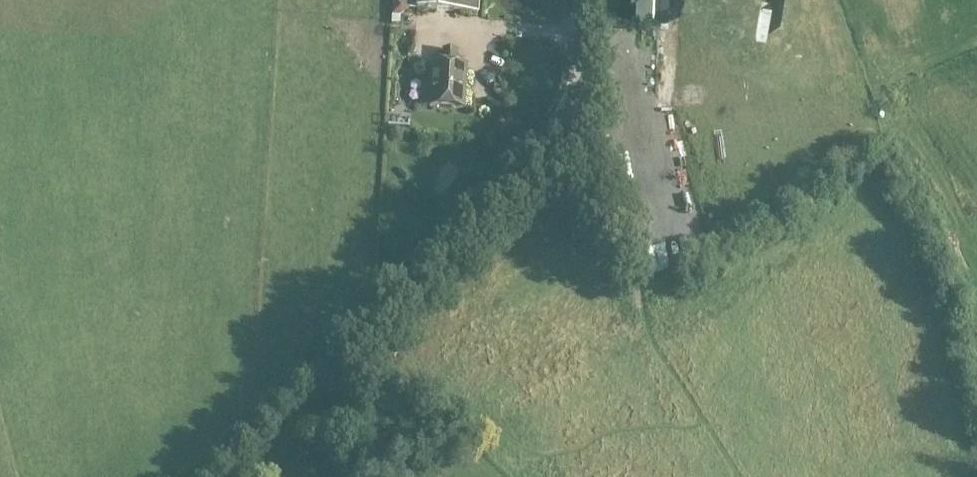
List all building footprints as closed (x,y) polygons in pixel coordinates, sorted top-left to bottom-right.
[(392,16),(400,17),(409,9),(410,1),(397,0),(393,0),(392,16)] [(416,10),(476,13),(477,0),(416,0),(416,10)] [(636,16),(656,16),(657,0),(637,0),(636,16)] [(441,65),(431,65),(428,106),(462,109),(465,67),(454,66),(455,52),(442,51),(441,65)] [(705,72),(703,82),(719,84),(721,75),(705,72)] [(639,213),(642,271),(668,270),(665,211),(639,213)]
